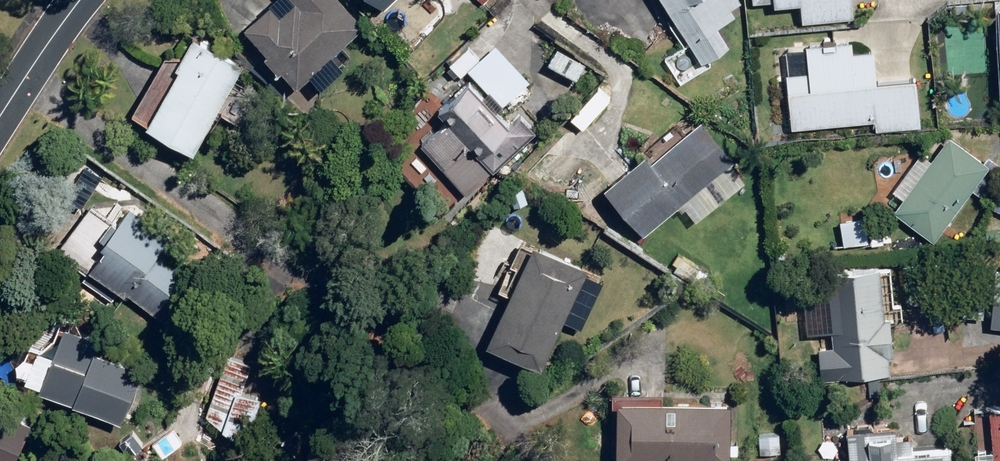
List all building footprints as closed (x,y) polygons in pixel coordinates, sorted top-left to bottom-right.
[(292,84),(361,24),(340,0),(289,0),(277,10),(268,0),(239,24),(263,51),(260,54),(275,70),(277,67),(292,84)] [(379,10),(390,0),(370,0),(379,10)] [(700,61),(725,45),(713,25),(743,6),(739,0),(663,0),(700,61)] [(848,17),(846,0),(744,0),(747,28),(848,17)] [(142,124),(189,151),(240,63),(190,33),(170,67),(174,69),(142,124)] [(416,144),(463,195),(533,130),(517,112),(506,122),(495,111),(527,81),(492,44),(480,55),(468,43),(447,63),(464,82),(434,109),(443,119),(416,144)] [(545,60),(574,79),(583,64),(555,46),(545,60)] [(319,76),(325,76),(330,72),(330,66),(326,61),(320,61),(315,66),(315,72),(319,76)] [(782,89),(785,132),(839,128),(835,84),(782,89)] [(876,124),(905,125),(905,113),(876,112),(876,124)] [(916,112),(915,124),(927,124),(928,112),(916,112)] [(601,185),(641,233),(731,159),(698,119),(649,159),(643,151),(601,185)] [(892,211),(932,240),(986,162),(946,134),(892,211)] [(975,195),(987,203),(990,196),(978,190),(975,195)] [(123,291),(158,317),(194,269),(160,244),(169,233),(127,202),(96,243),(102,248),(87,268),(121,293),(123,291)] [(483,340),(539,366),(585,269),(529,242),(483,340)] [(830,336),(833,377),(889,372),(887,356),(891,355),(888,315),(883,316),(879,266),(824,271),(828,313),(819,314),(821,338),(830,336)] [(999,327),(999,269),(992,268),(986,325),(999,327)] [(34,389),(117,421),(139,368),(94,351),(99,339),(60,324),(49,351),(34,346),(31,353),(27,351),(19,355),(17,360),(21,369),(23,370),(20,378),(36,384),(34,389)] [(199,429),(242,444),(259,398),(240,391),(250,360),(226,352),(199,429)] [(723,460),(727,460),(727,454),(736,454),(737,443),(727,442),(729,402),(614,398),(612,458),(723,460)] [(974,460),(999,460),(999,408),(988,409),(992,451),(973,453),(974,460)] [(878,410),(879,421),(893,420),(892,409),(878,410)] [(26,423),(0,411),(0,460),(9,460),(26,423)] [(834,460),(950,460),(949,444),(910,447),(909,437),(895,438),(894,427),(844,431),(846,458),(834,459),(834,460)] [(756,433),(757,453),(779,453),(779,433),(756,433)]
